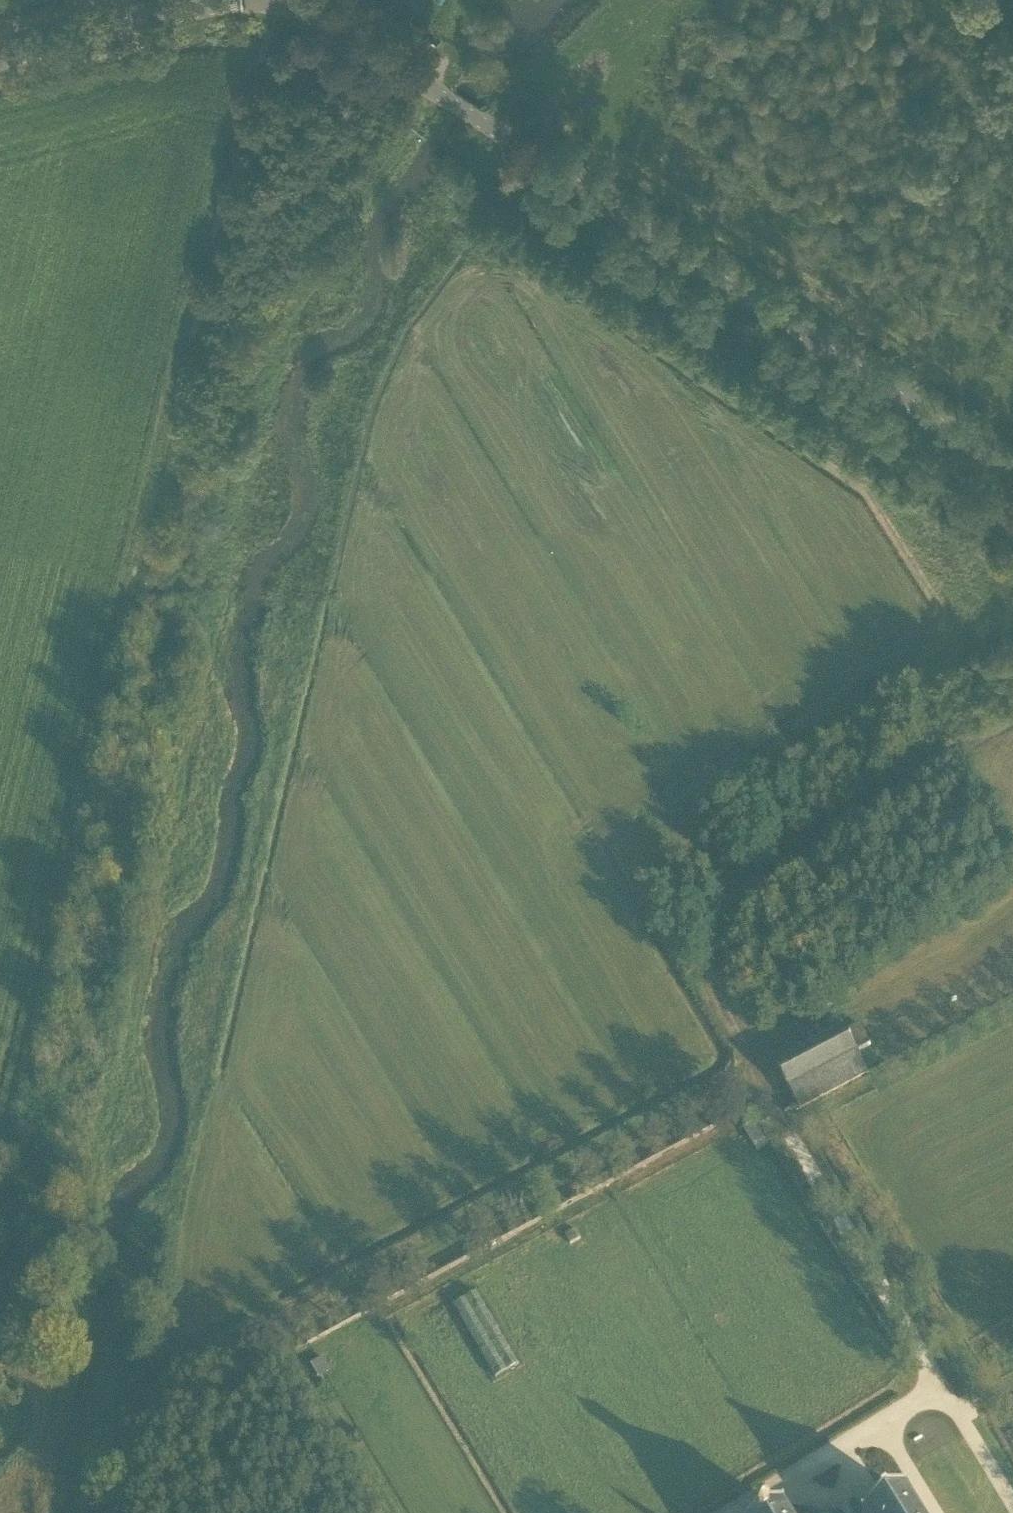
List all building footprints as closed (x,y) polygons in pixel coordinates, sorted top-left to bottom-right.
[(788,1059),(775,1066),(799,1112),(868,1075),(861,1062),(855,1051),(869,1043),(859,1025),(853,1029),(845,1033),(843,1029),(788,1059)] [(575,1230),(565,1236),(570,1244),(580,1238),(575,1230)] [(476,1294),(453,1308),(496,1381),(518,1367),(476,1294)] [(322,1359),(311,1365),(320,1379),(328,1373),(331,1371),(330,1370),(323,1358),(322,1359)] [(905,1495),(876,1512),(915,1512),(905,1495)]
